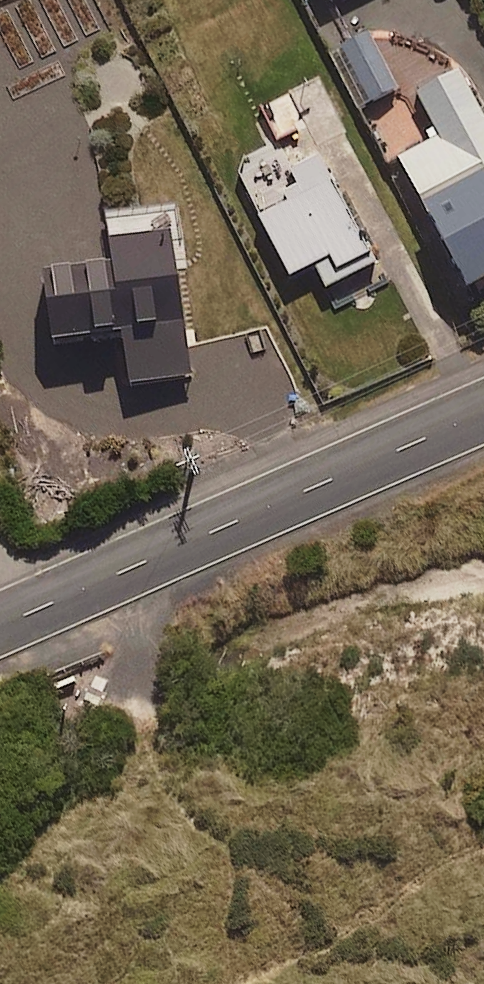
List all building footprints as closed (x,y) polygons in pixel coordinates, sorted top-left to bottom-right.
[(370,33),(340,48),(369,104),(398,89),(370,33)] [(401,160),(472,291),(483,284),(483,113),(461,70),(418,93),(442,138),(401,160)] [(333,180),(262,218),(294,279),(314,268),(327,292),(378,264),(333,180)] [(177,203),(106,214),(113,265),(44,275),(55,345),(124,335),(132,387),(203,376),(177,203)]
